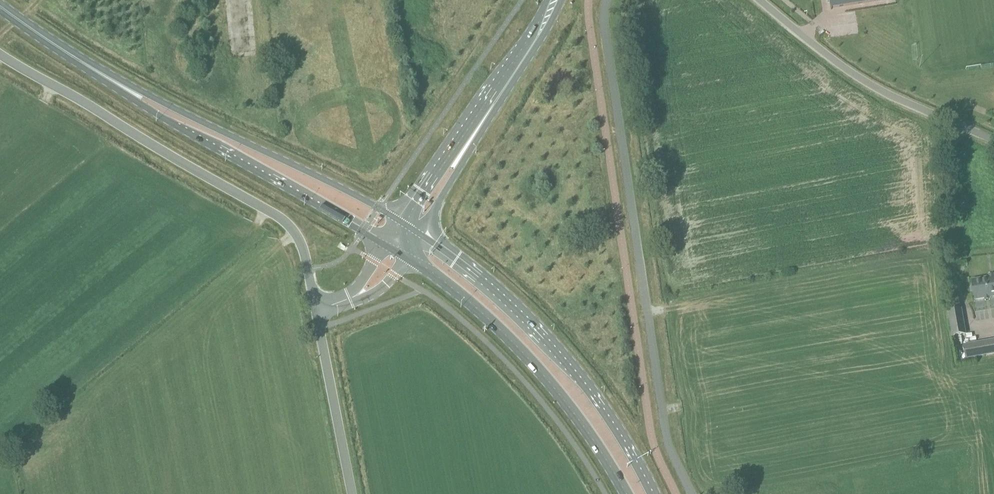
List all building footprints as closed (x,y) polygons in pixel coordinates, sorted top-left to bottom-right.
[(831,10),(832,10),(832,8),(883,0),(829,0),(831,10)] [(475,23),(466,25),(468,33),(477,31),(475,23)] [(499,122),(489,124),(494,143),(504,141),(499,122)] [(457,123),(453,131),(458,133),(462,125),(457,123)] [(550,291),(568,288),(567,281),(555,283),(554,273),(548,274),(550,291)] [(984,281),(976,282),(978,301),(993,299),(993,280),(991,281),(991,280),(984,281)] [(967,335),(963,310),(950,312),(955,337),(967,335)] [(964,346),(965,359),(993,356),(993,343),(964,346)]
